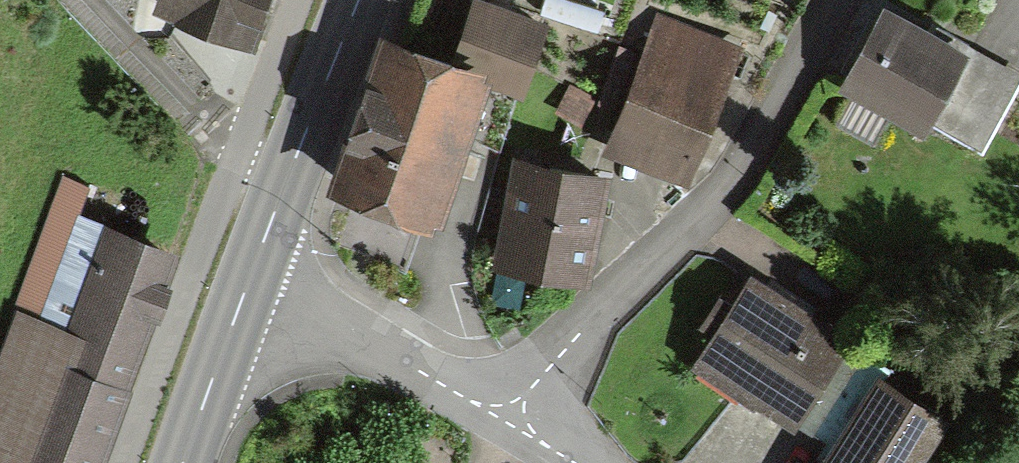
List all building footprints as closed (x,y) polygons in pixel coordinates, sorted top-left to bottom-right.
[(268,0),(148,0),(147,5),(255,40),(268,0)] [(326,181),(451,216),(488,85),(527,96),(554,4),(540,0),(457,0),(446,39),(372,18),(326,181)] [(838,78),(920,123),(925,115),(981,146),(1018,78),(1018,70),(967,41),(970,36),(905,0),(880,0),(838,78)] [(653,12),(605,143),(702,178),(749,47),(653,12)] [(510,142),(495,258),(591,271),(607,154),(510,142)] [(0,352),(0,462),(97,462),(172,238),(105,216),(70,323),(16,305),(0,352)] [(749,266),(690,358),(808,432),(866,340),(749,266)] [(812,462),(919,462),(954,409),(876,360),(812,462)]
